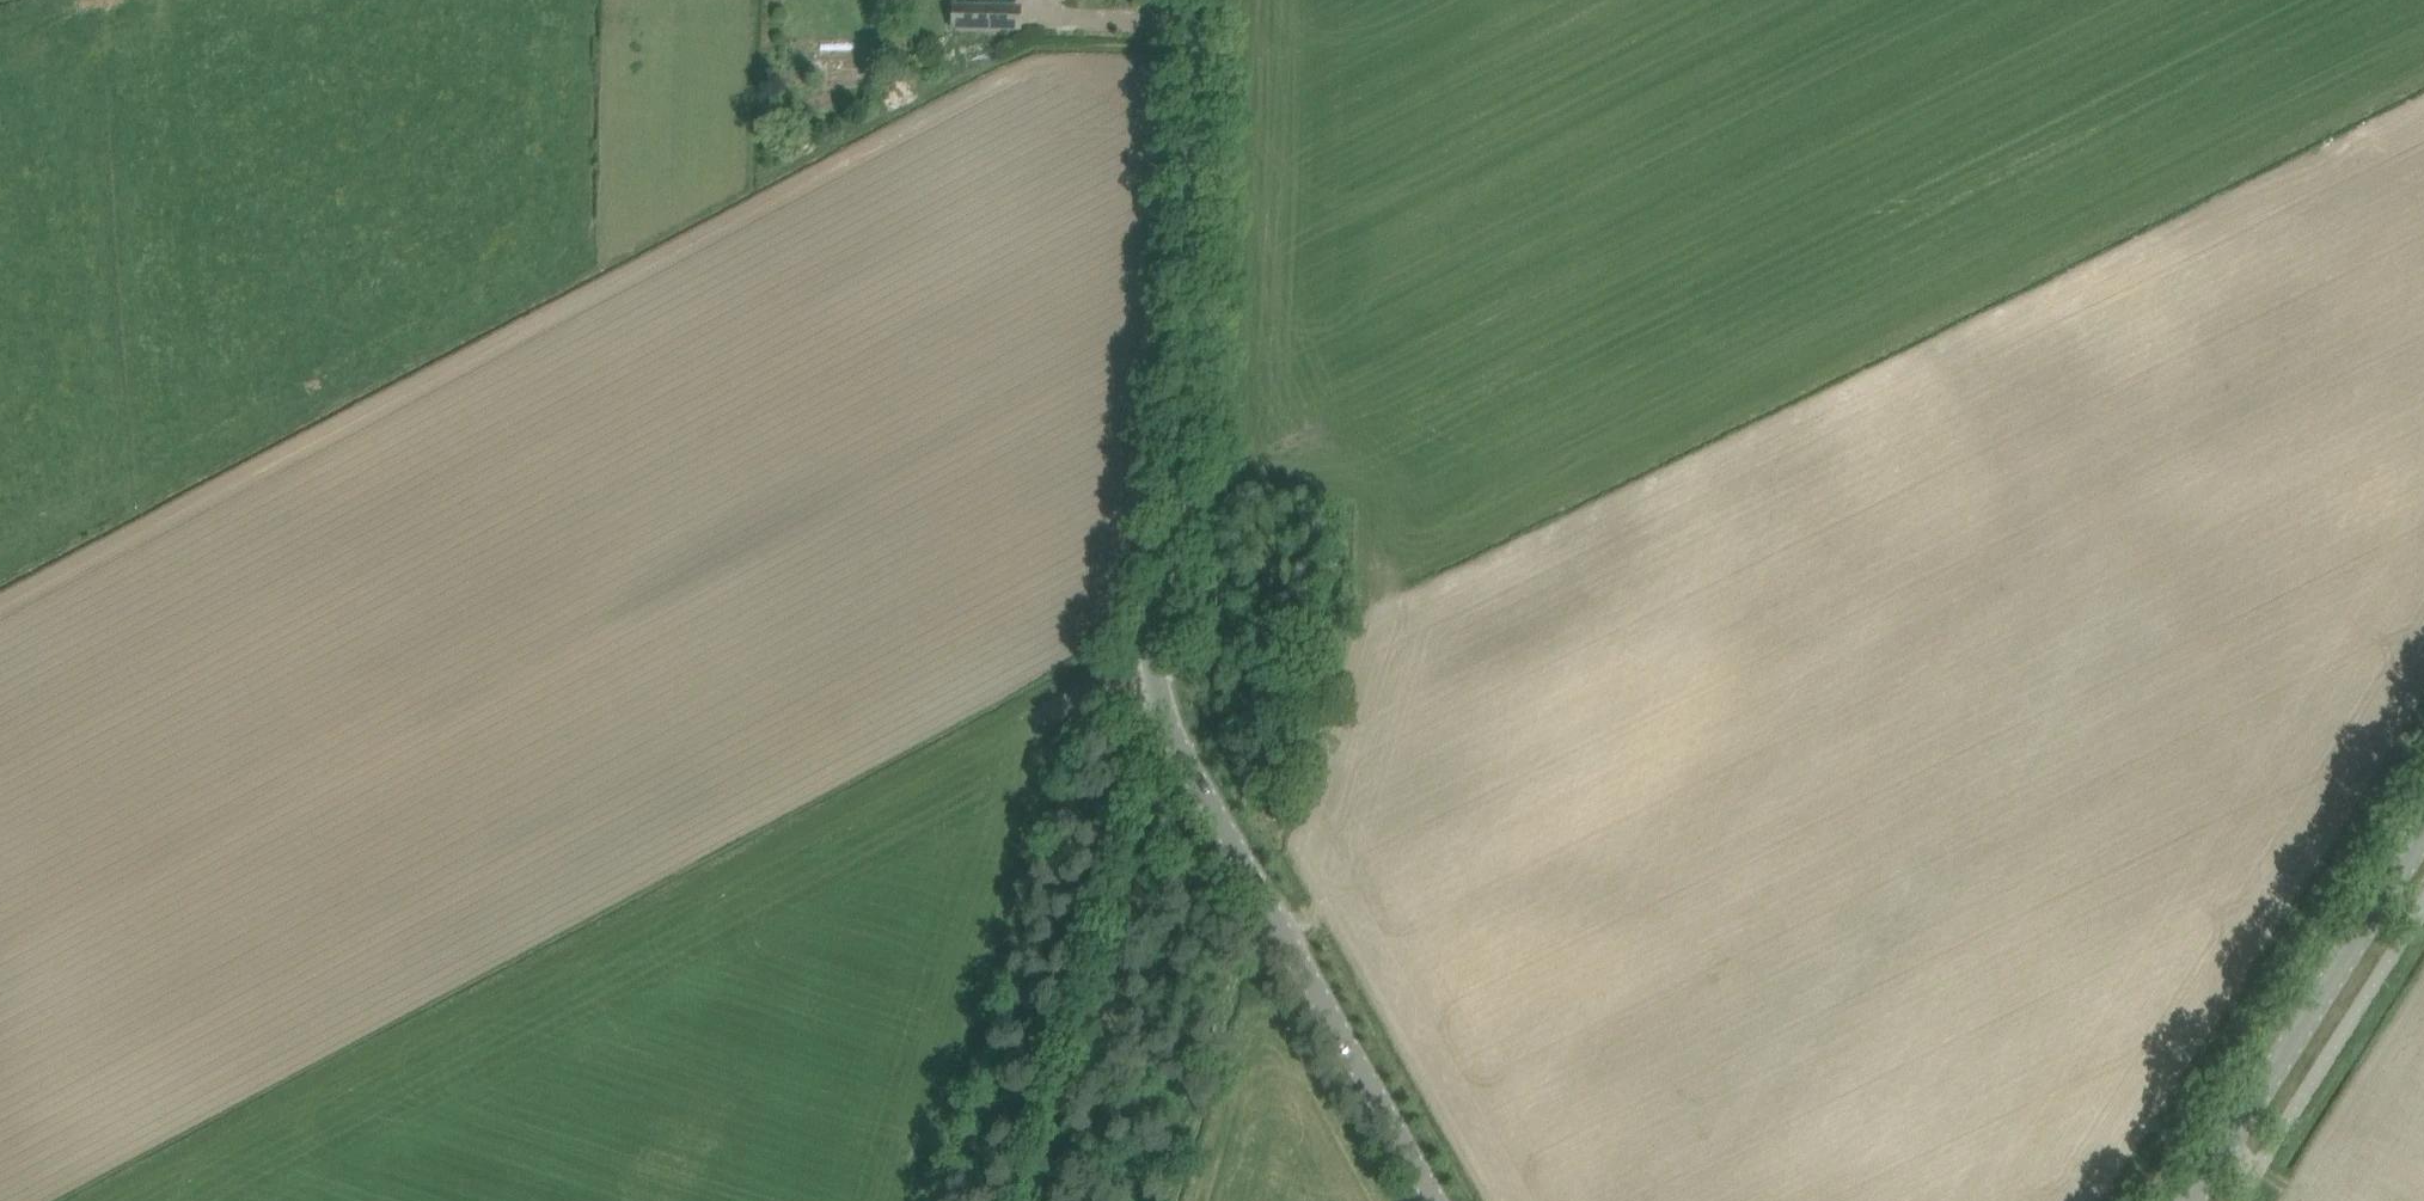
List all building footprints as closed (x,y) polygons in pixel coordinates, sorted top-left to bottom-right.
[(991,28),(991,5),(952,4),(952,28),(991,28)] [(991,5),(991,28),(1020,29),(1020,6),(991,5)]
